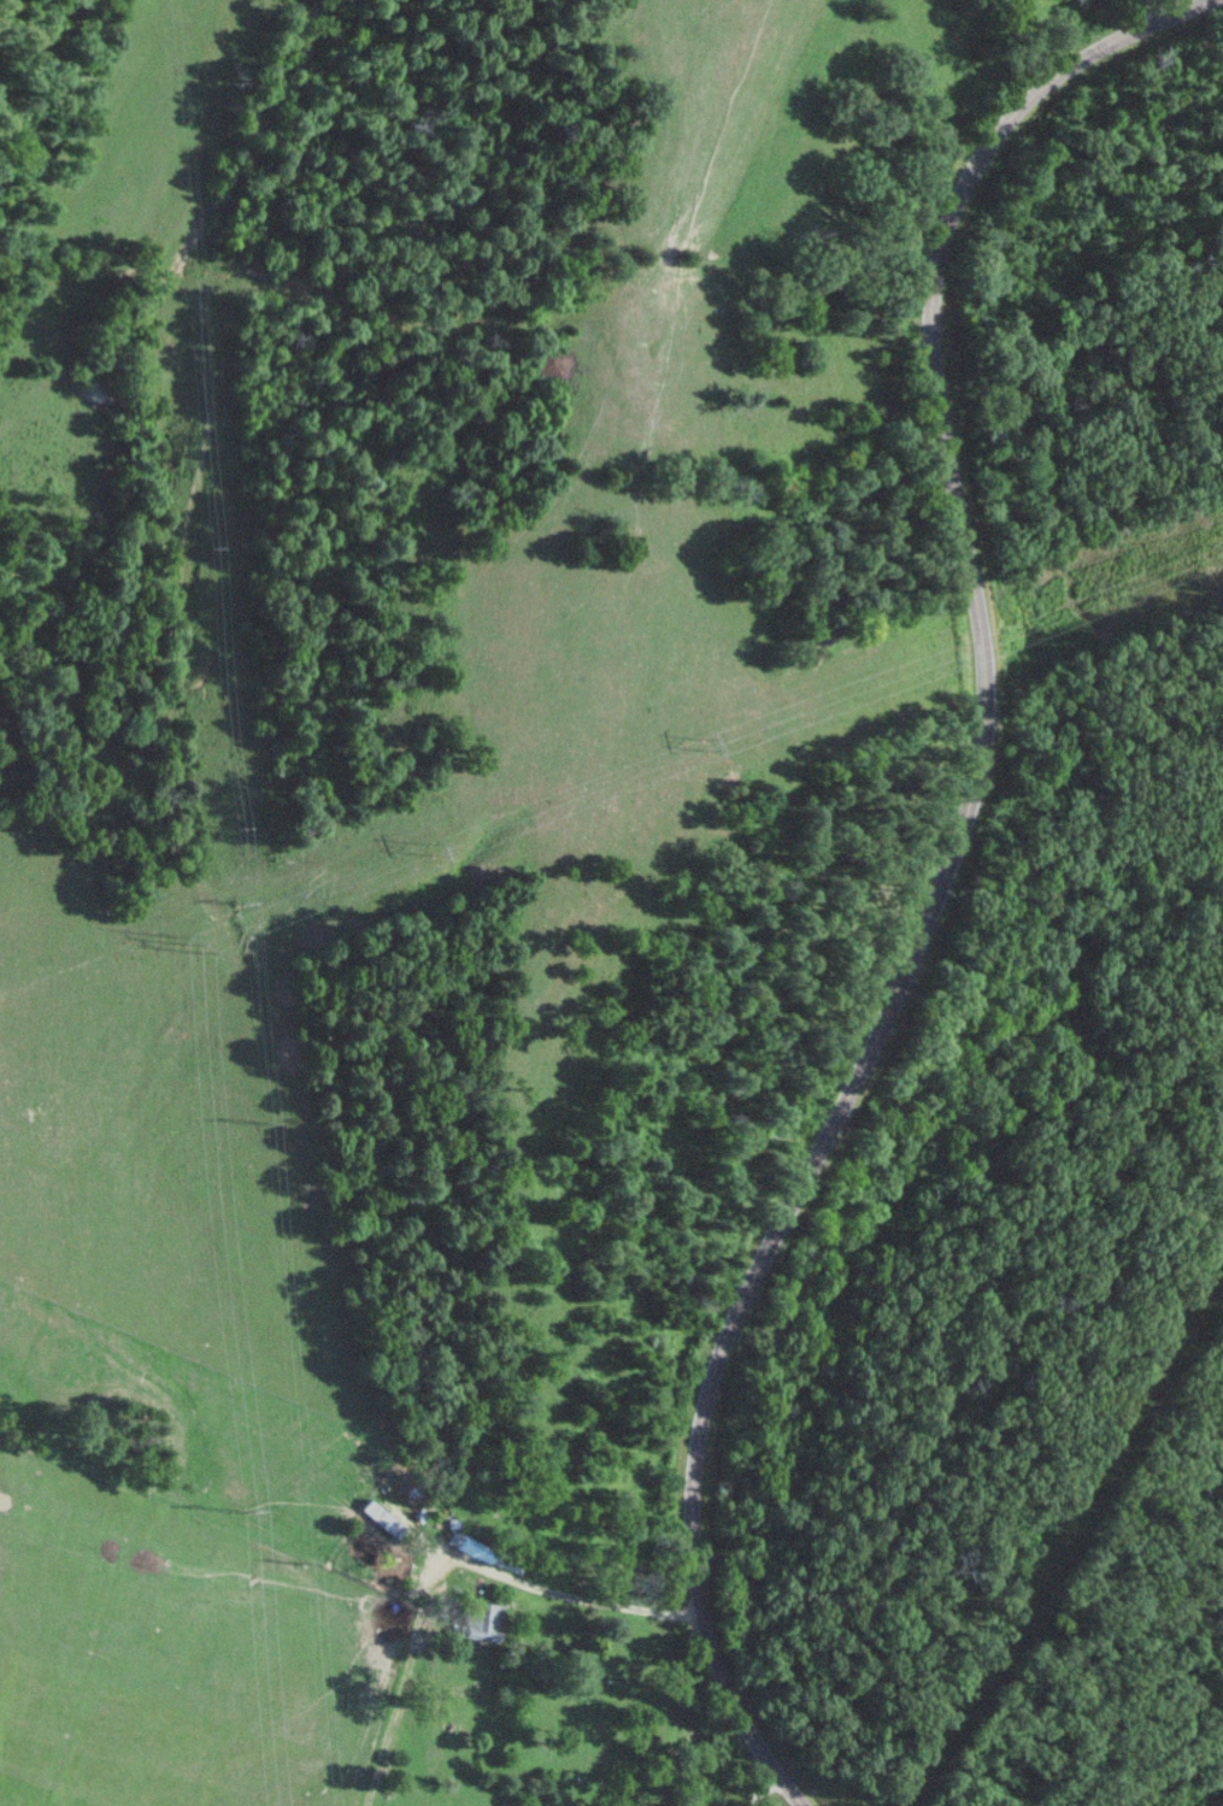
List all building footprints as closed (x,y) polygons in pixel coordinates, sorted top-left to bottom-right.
[(462,1637),(502,1641),(506,1604),(466,1601),(462,1637)]
